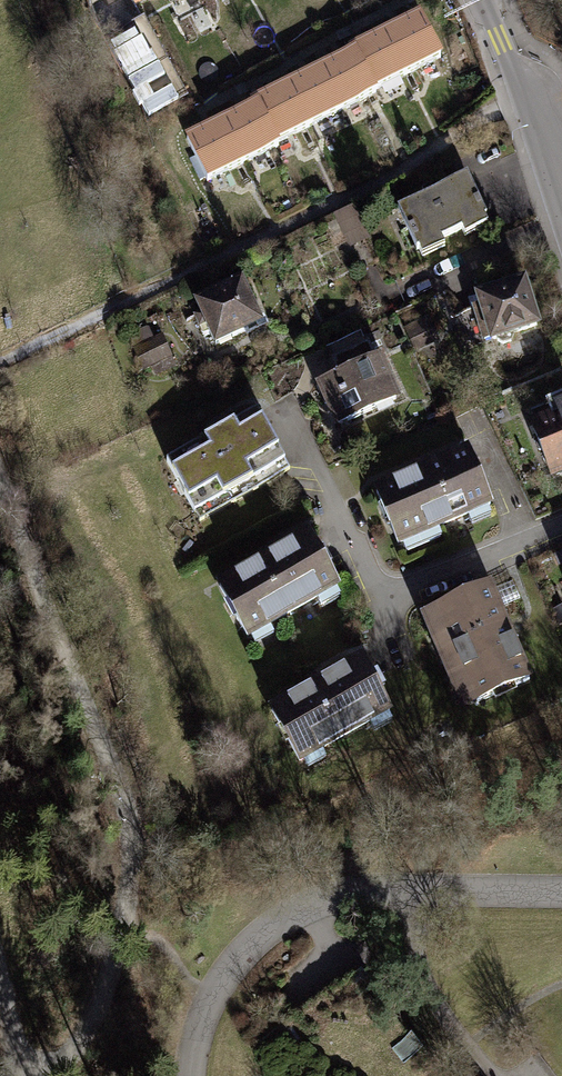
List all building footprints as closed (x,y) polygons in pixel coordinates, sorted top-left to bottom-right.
[(419,16),(383,34),(404,74),(439,57),(419,16)] [(123,45),(153,103),(182,88),(152,30),(123,45)] [(371,91),(404,74),(383,34),(350,50),(352,53),(371,91)] [(352,53),(319,69),(338,109),(371,92),(371,91),(352,53)] [(319,69),(286,86),(305,125),(338,109),(319,69)] [(272,142),(305,125),(286,86),(252,102),(254,106),(272,142)] [(254,106),(221,122),(241,162),(274,146),(272,142),(254,106)] [(207,179),(241,162),(221,122),(187,139),(207,179)] [(464,177),(397,208),(416,249),(483,217),(464,177)] [(239,281),(194,301),(213,345),(258,325),(239,281)] [(481,305),(462,311),(472,344),(495,337),(497,345),(537,333),(523,283),(479,297),(481,305)] [(427,320),(407,327),(411,342),(432,333),(427,320)] [(139,365),(150,360),(167,354),(160,338),(151,341),(146,329),(130,335),(135,349),(133,350),(139,365)] [(340,373),(315,384),(324,403),(328,402),(337,423),(394,398),(376,355),(370,358),(365,346),(334,359),(340,373)] [(171,365),(167,354),(150,360),(154,372),(171,365)] [(531,425),(549,472),(561,467),(561,395),(546,401),(552,417),(531,425)] [(252,411),(161,460),(189,511),(280,461),(252,411)] [(464,452),(371,490),(393,543),(486,504),(464,452)] [(305,535),(214,585),(241,635),(332,586),(305,535)] [(484,586),(432,608),(473,702),(525,679),(484,586)] [(357,659),(267,709),(295,759),(385,709),(357,659)]
